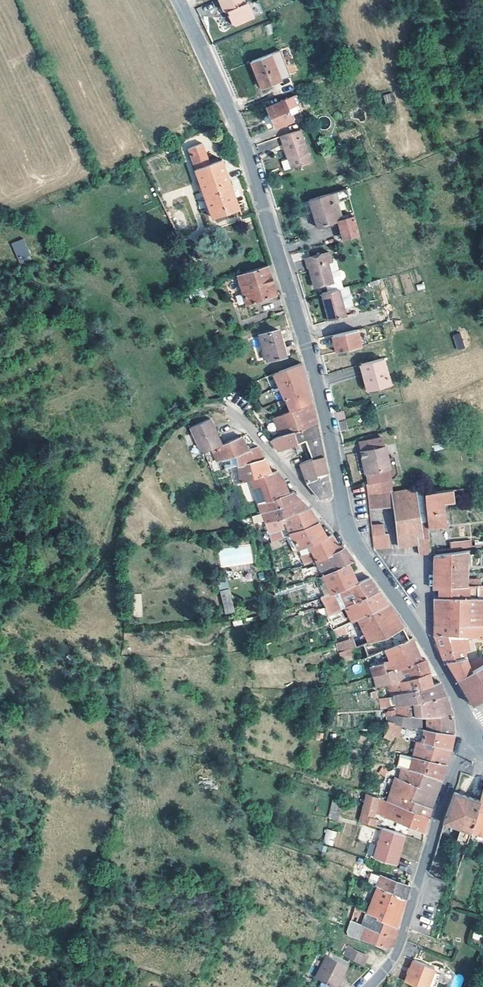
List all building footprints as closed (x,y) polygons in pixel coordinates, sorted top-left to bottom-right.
[(223,10),(229,11),(230,15),(229,15),(232,23),(236,24),(254,15),(247,1),(244,2),(244,0),(218,0),(223,10)] [(465,10),(459,12),(461,18),(467,15),(465,10)] [(270,54),(252,62),(262,87),(280,80),(270,54)] [(383,95),(385,103),(393,101),(391,93),(383,95)] [(267,106),(268,109),(276,126),(292,120),(290,115),(293,114),(301,110),(295,95),(267,106)] [(269,130),(276,126),(268,109),(262,112),(269,130)] [(289,156),(293,167),(310,161),(299,131),(280,137),(286,157),(289,156)] [(202,144),(188,149),(213,218),(239,209),(221,160),(209,164),(202,144)] [(316,227),(337,221),(332,206),(337,205),(339,204),(338,200),(348,197),(345,187),(308,200),(316,227)] [(341,219),(341,218),(337,205),(332,206),(337,221),(339,220),(341,219)] [(341,218),(341,219),(344,229),(342,229),(344,238),(358,234),(354,219),(352,214),(341,218)] [(28,228),(17,234),(27,249),(37,243),(28,228)] [(304,259),(302,251),(290,254),(293,262),(304,259)] [(324,284),(326,292),(337,289),(341,288),(339,280),(342,280),(343,277),(342,272),(338,270),(329,273),(326,262),(330,260),(328,252),(304,259),(306,266),(307,266),(313,287),(324,284)] [(276,295),(267,265),(237,275),(246,304),(276,295)] [(342,309),(347,308),(351,306),(346,287),(341,288),(337,289),(342,309)] [(342,309),(337,289),(326,292),(320,293),(327,320),(344,316),(342,309)] [(277,329),(259,334),(267,361),(285,355),(277,329)] [(335,352),(360,345),(356,329),(353,330),(331,335),(335,352)] [(460,332),(453,334),(456,350),(464,348),(460,332)] [(382,358),(361,364),(368,391),(389,385),(382,358)] [(282,394),(305,385),(300,363),(273,374),(282,394)] [(294,430),(314,422),(312,413),(310,406),(307,391),(305,385),(282,394),(289,412),(274,419),(279,437),(294,430)] [(210,421),(201,424),(190,430),(202,455),(204,454),(211,451),(212,450),(219,447),(211,429),(212,426),(210,421)] [(305,441),(318,436),(316,429),(315,424),(314,422),(294,430),(298,444),(305,441)] [(219,447),(221,445),(212,426),(211,429),(219,447)] [(293,446),(298,444),(294,430),(279,437),(269,441),(273,444),(278,451),(293,446)] [(237,466),(261,459),(256,448),(247,450),(244,443),(240,436),(221,445),(219,447),(212,450),(211,451),(216,462),(218,461),(218,465),(225,462),(224,458),(235,455),(237,466)] [(311,460),(322,456),(318,436),(305,441),(311,460)] [(388,468),(387,459),(384,446),(383,446),(381,437),(357,442),(361,459),(365,458),(368,473),(388,468)] [(305,482),(326,473),(323,460),(322,456),(311,460),(299,464),(305,482)] [(393,458),(387,459),(388,468),(368,473),(365,458),(361,459),(367,484),(389,479),(390,479),(394,478),(396,475),(393,458)] [(250,480),(270,472),(266,465),(263,459),(261,459),(237,466),(241,483),(250,480)] [(279,497),(292,493),(285,483),(276,471),(270,472),(250,480),(261,513),(281,507),(279,497)] [(326,473),(305,482),(319,498),(330,495),(328,484),(326,473)] [(391,493),(392,492),(390,479),(389,479),(367,484),(365,484),(366,497),(391,493)] [(426,528),(426,523),(419,524),(413,490),(392,492),(391,493),(393,507),(398,546),(415,544),(417,554),(421,553),(429,552),(427,532),(426,528)] [(423,494),(426,523),(426,528),(433,527),(444,526),(442,504),(452,503),(450,490),(437,492),(423,494)] [(280,518),(283,517),(307,508),(292,493),(279,497),(281,507),(261,513),(258,514),(261,524),(261,525),(262,524),(265,524),(280,518)] [(368,510),(393,507),(391,493),(366,497),(368,510)] [(283,517),(290,533),(313,523),(317,522),(312,514),(308,508),(307,508),(283,517)] [(271,542),(283,536),(280,530),(284,528),(280,518),(265,524),(271,542)] [(305,548),(325,537),(321,529),(317,531),(316,529),(313,523),(290,533),(298,551),(299,551),(305,548)] [(372,549),(391,547),(389,533),(385,534),(384,524),(370,526),(372,549)] [(293,553),(298,551),(290,533),(284,536),(293,553)] [(314,561),(339,548),(331,538),(329,535),(327,536),(325,537),(305,548),(306,551),(311,562),(314,561)] [(437,551),(469,547),(468,540),(436,544),(437,551)] [(220,566),(253,564),(251,546),(219,548),(220,566)] [(342,546),(339,548),(314,561),(320,575),(321,574),(346,562),(351,559),(344,549),(342,546)] [(307,564),(311,562),(306,551),(302,553),(307,564)] [(438,589),(482,586),(482,572),(465,573),(466,551),(434,555),(433,555),(433,576),(433,590),(438,589)] [(321,574),(331,594),(356,582),(351,572),(346,562),(321,574)] [(309,580),(316,577),(312,566),(305,569),(309,580)] [(368,577),(356,582),(331,594),(321,598),(324,607),(327,615),(351,603),(378,591),(370,580),(368,577)] [(229,588),(227,581),(218,583),(220,590),(229,588)] [(482,599),(482,586),(438,589),(439,599),(482,599)] [(225,616),(232,614),(228,591),(220,593),(225,616)] [(341,626),(353,620),(387,602),(380,593),(378,591),(351,603),(327,615),(326,615),(331,631),(341,626)] [(142,617),(142,594),(133,594),(133,617),(142,617)] [(439,599),(433,599),(433,621),(433,625),(482,625),(482,599),(439,599)] [(361,644),(402,628),(389,606),(387,602),(353,620),(355,627),(358,634),(361,644)] [(326,615),(327,615),(324,607),(318,609),(321,617),(326,615)] [(345,632),(355,627),(353,620),(341,626),(345,632)] [(466,639),(482,639),(482,625),(433,625),(433,628),(434,638),(466,639)] [(345,632),(341,626),(331,631),(334,637),(345,632)] [(383,650),(384,650),(408,639),(403,631),(402,628),(361,644),(366,657),(383,650)] [(355,646),(361,644),(358,634),(336,643),(339,652),(348,649),(355,646)] [(373,676),(420,659),(418,655),(410,638),(408,639),(384,650),(388,659),(370,666),(373,676)] [(468,651),(466,639),(434,638),(443,664),(447,663),(466,658),(463,651),(468,651)] [(360,659),(366,657),(361,644),(355,646),(360,659)] [(352,662),(348,649),(339,652),(342,665),(352,662)] [(389,683),(427,672),(426,668),(423,659),(420,659),(373,676),(377,686),(387,684),(389,683)] [(471,671),(482,664),(482,661),(482,660),(477,663),(477,664),(470,669),(471,671)] [(471,671),(470,669),(467,661),(449,666),(453,674),(457,680),(471,671)] [(471,671),(457,680),(464,692),(471,703),(473,706),(482,700),(482,664),(471,671)] [(387,696),(431,684),(428,675),(427,672),(389,683),(387,684),(389,688),(384,690),(385,696),(386,696),(387,696)] [(396,707),(444,696),(440,685),(439,682),(431,684),(387,696),(389,702),(383,704),(384,709),(396,707)] [(426,713),(452,716),(452,715),(448,706),(444,696),(396,707),(397,715),(426,713)] [(387,721),(452,732),(452,730),(452,728),(452,716),(426,713),(397,715),(387,716),(387,721)] [(433,746),(450,749),(452,735),(452,732),(387,721),(385,733),(384,739),(394,740),(396,739),(416,743),(421,744),(433,746)] [(413,758),(445,765),(449,751),(450,749),(433,746),(432,750),(421,747),(421,744),(416,743),(414,752),(413,758)] [(399,761),(411,764),(413,758),(404,756),(400,755),(399,761)] [(410,770),(440,780),(441,777),(444,768),(445,765),(413,758),(411,764),(410,770)] [(391,792),(430,808),(432,804),(440,780),(410,770),(408,778),(411,783),(395,777),(391,792)] [(470,832),(482,837),(482,786),(479,800),(470,832)] [(429,812),(430,808),(391,792),(388,801),(428,818),(429,812)] [(466,844),(470,832),(479,800),(454,792),(443,822),(443,824),(459,829),(455,840),(466,844)] [(361,822),(376,827),(378,818),(374,817),(379,798),(368,794),(366,804),(361,822)] [(423,833),(428,818),(388,801),(383,799),(382,799),(378,815),(398,823),(406,826),(423,833)] [(343,803),(334,800),(328,817),(337,820),(343,803)] [(406,826),(398,823),(396,828),(404,831),(406,826)] [(323,843),(333,846),(337,831),(326,829),(323,843)] [(402,836),(381,829),(376,845),(379,846),(376,858),(393,864),(402,836)] [(406,893),(408,887),(381,877),(369,875),(366,883),(377,888),(405,900),(404,899),(406,893)] [(401,910),(405,900),(377,888),(367,915),(395,925),(401,910)] [(368,928),(393,937),(395,932),(397,926),(395,925),(367,915),(354,910),(350,922),(367,929),(368,928)] [(391,944),(393,937),(368,928),(367,929),(350,922),(346,932),(360,939),(390,949),(391,944)] [(344,957),(362,966),(366,956),(348,948),(344,957)] [(343,974),(347,966),(327,956),(326,958),(319,972),(316,978),(334,986),(341,973),(343,974)] [(420,986),(425,986),(433,967),(412,959),(409,966),(407,968),(406,971),(406,973),(403,980),(420,986)] [(433,965),(433,967),(425,986),(434,986),(441,969),(441,968),(434,965),(433,965)] [(343,974),(341,973),(334,986),(337,986),(343,974)]
